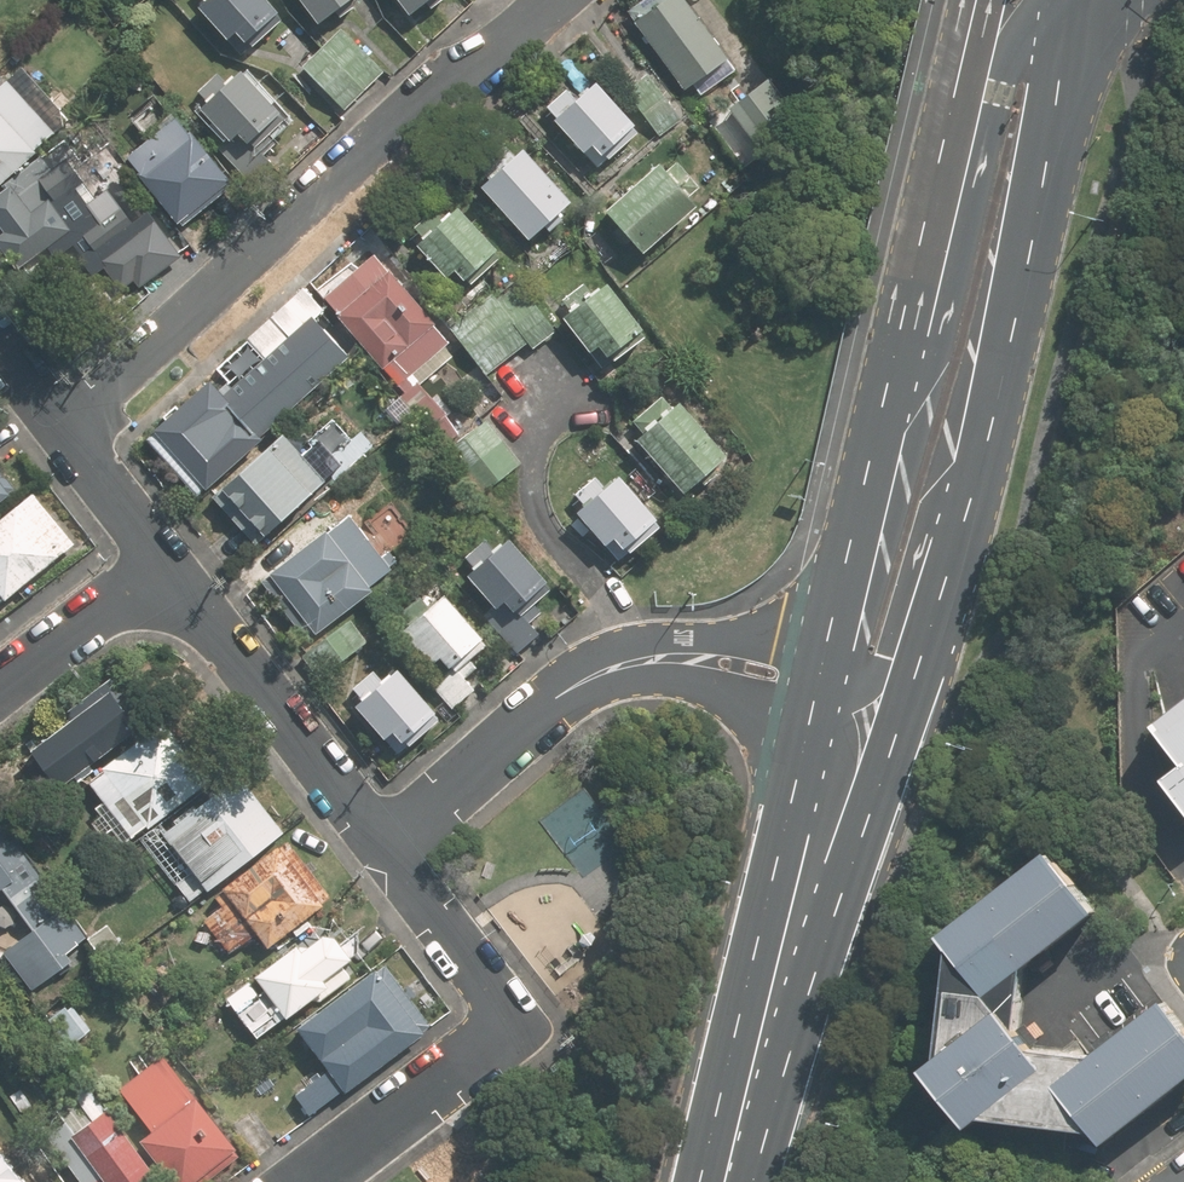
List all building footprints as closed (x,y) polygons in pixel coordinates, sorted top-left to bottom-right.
[(258,0),(199,0),(191,8),(222,41),(233,30),(247,44),(275,18),(258,0)] [(315,25),(348,0),(297,0),(315,25)] [(409,17),(431,0),(396,0),(409,17)] [(635,18),(694,98),(737,66),(689,0),(660,0),(635,18)] [(384,69),(341,27),(301,68),(344,110),(384,69)] [(283,117),(235,71),(196,110),(228,142),(237,133),(252,148),(283,117)] [(671,79),(636,105),(656,133),(691,107),(671,79)] [(794,110),(771,80),(723,117),(746,147),(794,110)] [(639,127),(596,84),(555,124),(584,153),(594,143),(609,157),(639,127)] [(0,85),(0,183),(49,140),(0,85)] [(171,119),(121,161),(177,228),(227,187),(171,119)] [(522,148),(481,185),(528,238),(570,201),(522,148)] [(37,158),(0,192),(0,256),(15,273),(64,229),(38,201),(59,182),(37,158)] [(694,203),(657,164),(606,213),(643,252),(694,203)] [(99,190),(63,220),(96,261),(133,230),(99,190)] [(500,258),(452,208),(412,245),(442,278),(453,268),(470,286),(500,258)] [(181,262),(148,226),(101,268),(134,304),(181,262)] [(372,254),(321,293),(438,444),(457,430),(416,378),(449,353),(372,254)] [(640,329),(605,284),(564,316),(590,350),(599,344),(607,354),(640,329)] [(198,496),(348,354),(315,320),(324,312),(299,285),(213,367),(219,372),(146,441),(198,496)] [(551,336),(513,287),(453,335),(486,376),(530,341),(536,348),(551,336)] [(684,403),(638,440),(681,494),(727,457),(684,403)] [(518,463),(484,421),(445,453),(480,495),(518,463)] [(325,483),(281,434),(212,496),(256,545),(325,483)] [(658,522),(620,477),(607,489),(594,473),(572,492),(586,508),(577,515),(605,549),(618,538),(627,549),(658,522)] [(0,481),(0,500),(9,493),(0,481)] [(67,545),(26,496),(0,518),(0,602),(67,545)] [(395,576),(350,515),(258,582),(303,643),(395,576)] [(549,585),(508,537),(496,547),(488,539),(462,561),(470,570),(464,575),(493,609),(504,600),(516,613),(549,585)] [(485,648),(441,601),(403,636),(427,661),(416,673),(452,711),(482,683),(466,666),(485,648)] [(370,643),(353,619),(299,658),(316,681),(370,643)] [(435,720),(397,673),(353,709),(383,745),(392,737),(401,748),(435,720)] [(50,792),(130,730),(97,687),(62,715),(66,721),(22,755),(50,792)] [(1183,819),(1183,702),(1150,728),(1179,766),(1156,783),(1183,819)] [(124,848),(130,843),(134,840),(157,822),(204,784),(158,725),(84,784),(100,805),(94,810),(124,848)] [(157,822),(134,840),(187,907),(278,835),(235,780),(167,834),(157,822)] [(331,899),(287,840),(209,897),(218,910),(206,920),(229,951),(250,935),(261,950),(331,899)] [(937,939),(946,955),(934,1055),(912,1074),(959,1130),(976,1118),(1078,1130),(1093,1144),(1183,1077),(1183,1031),(1162,1002),(1087,1058),(1018,1050),(983,998),(1091,913),(1045,854),(937,939)] [(13,878),(0,861),(0,888),(13,878)] [(13,878),(0,888),(0,932),(5,939),(0,943),(0,953),(33,994),(73,962),(65,953),(86,936),(43,884),(28,896),(13,878)] [(301,956),(295,947),(223,999),(254,1043),(316,998),(320,1003),(360,974),(332,934),(301,956)] [(384,967),(294,1034),(325,1075),(293,1098),(308,1118),(429,1028),(384,967)] [(164,1072),(131,1100),(154,1128),(134,1145),(165,1181),(190,1181),(229,1150),(164,1072)] [(42,1141),(74,1181),(137,1181),(146,1176),(98,1115),(83,1126),(75,1115),(42,1141)] [(0,1155),(0,1181),(23,1181),(0,1155)]
